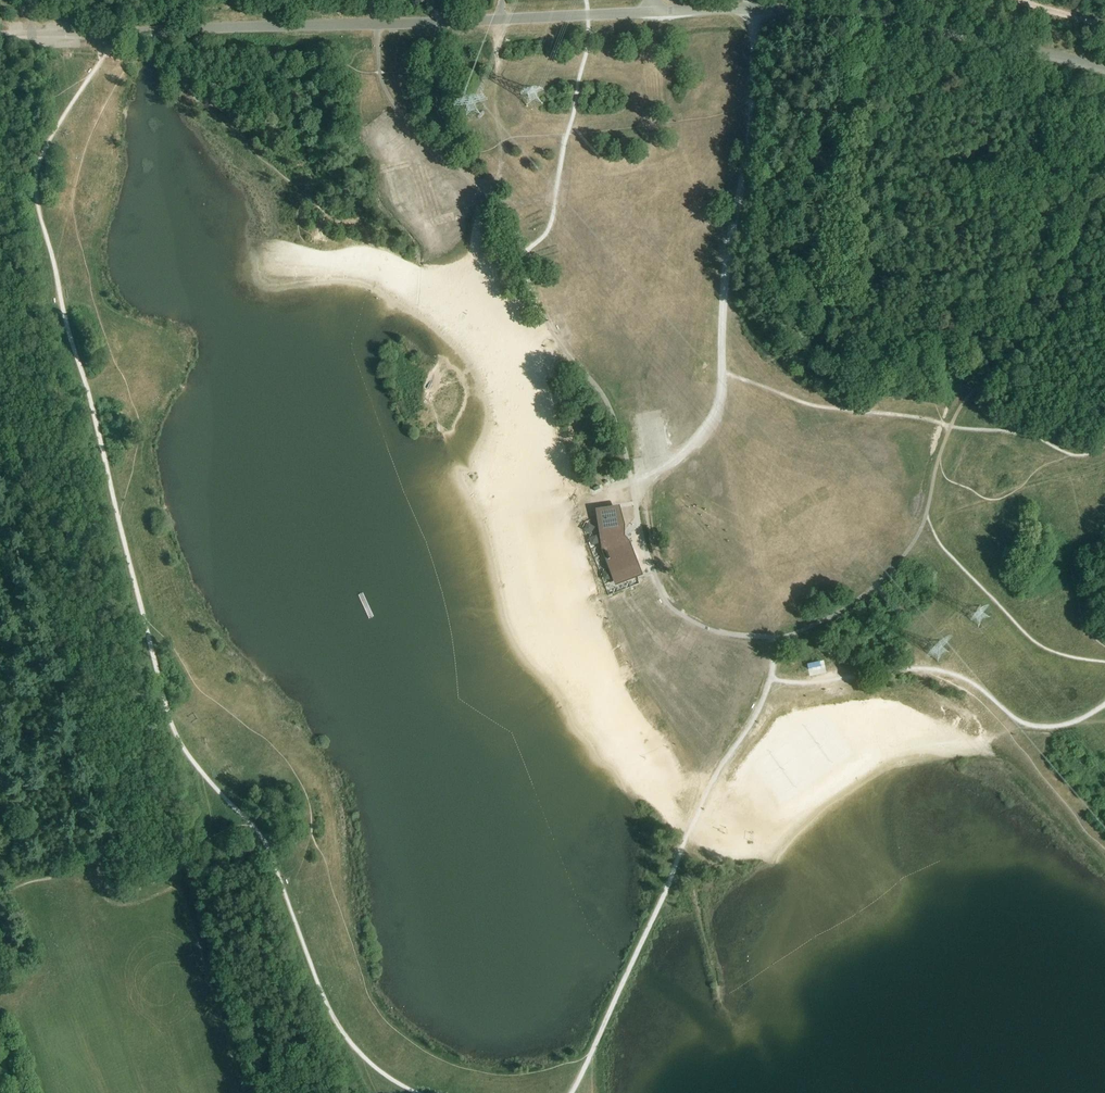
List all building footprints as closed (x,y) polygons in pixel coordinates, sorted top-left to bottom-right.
[(893,397),(892,411),(903,412),(904,399),(893,397)] [(618,509),(598,512),(603,541),(604,546),(606,552),(605,553),(608,560),(609,560),(614,574),(637,565),(632,554),(628,542),(626,542),(619,537),(621,526),(618,509)]
